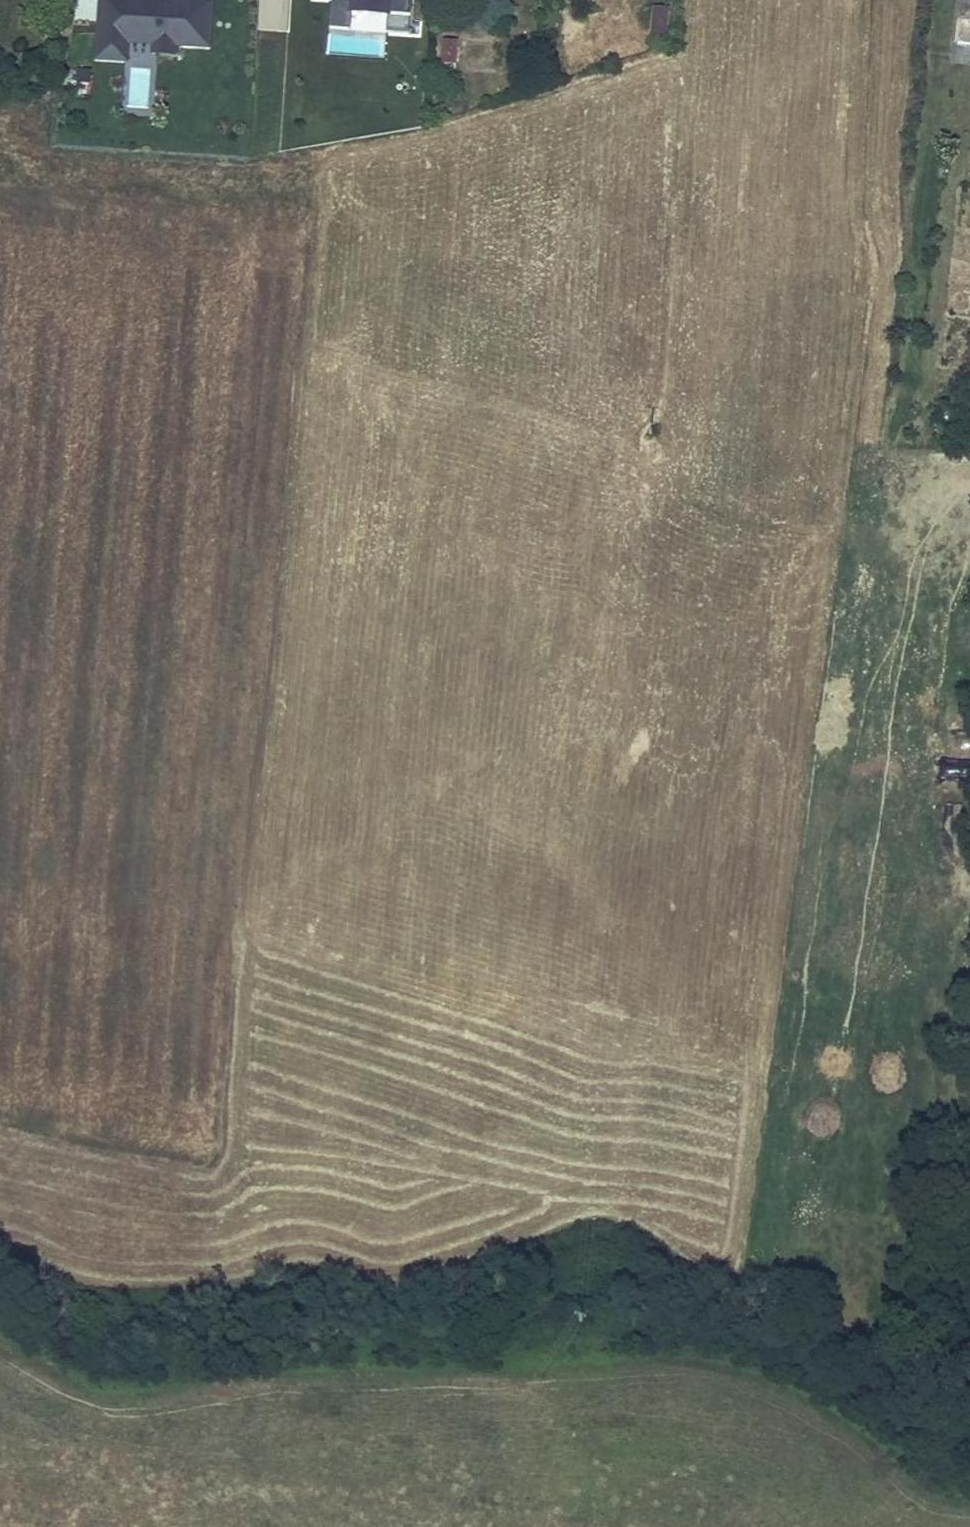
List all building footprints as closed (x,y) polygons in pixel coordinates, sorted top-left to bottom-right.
[(212,1),(191,0),(178,0),(178,4),(132,1),(132,0),(101,0),(98,58),(126,59),(127,43),(154,44),(155,40),(175,41),(174,45),(209,47),(212,1)] [(331,28),(353,29),(354,12),(387,15),(386,31),(411,33),(413,0),(333,0),(331,28)] [(969,44),(969,6),(962,5),(957,43),(969,44)] [(668,9),(653,8),(651,33),(666,34),(668,9)] [(444,39),(435,38),(433,62),(442,62),(444,39)] [(458,40),(444,39),(442,62),(456,64),(458,40)]
